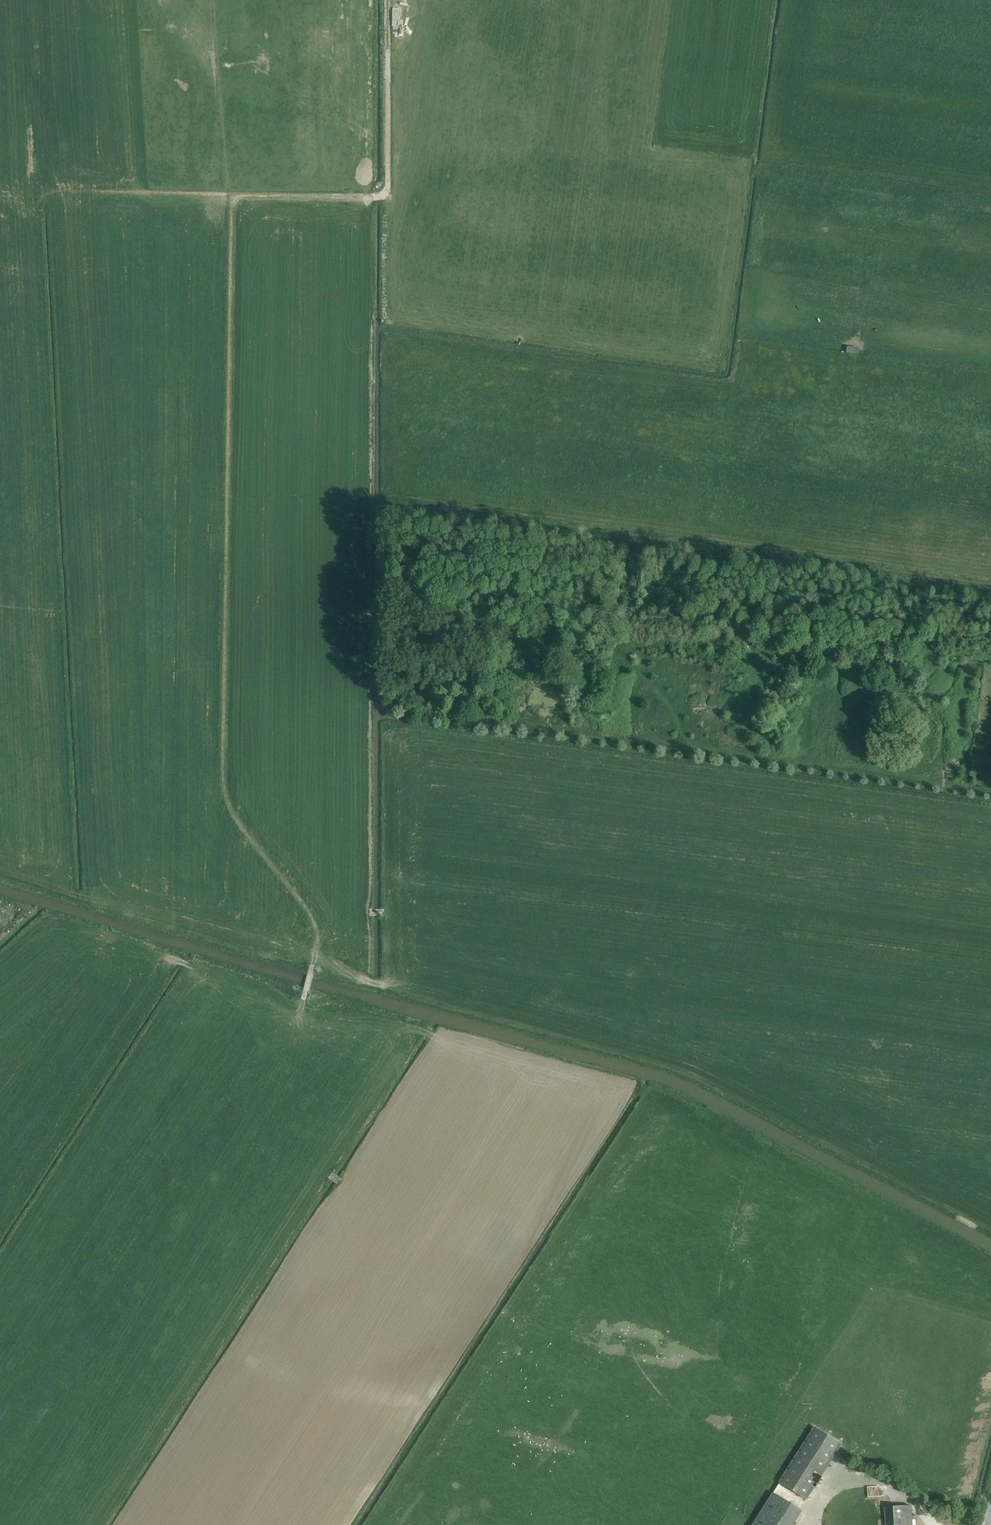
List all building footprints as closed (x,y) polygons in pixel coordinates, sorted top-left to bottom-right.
[(779,1482),(807,1500),(843,1444),(815,1427),(779,1482)] [(753,1524),(793,1524),(802,1511),(773,1493),(753,1524)] [(901,1506),(885,1507),(886,1524),(918,1524),(918,1515),(912,1516),(911,1506),(901,1506)]
